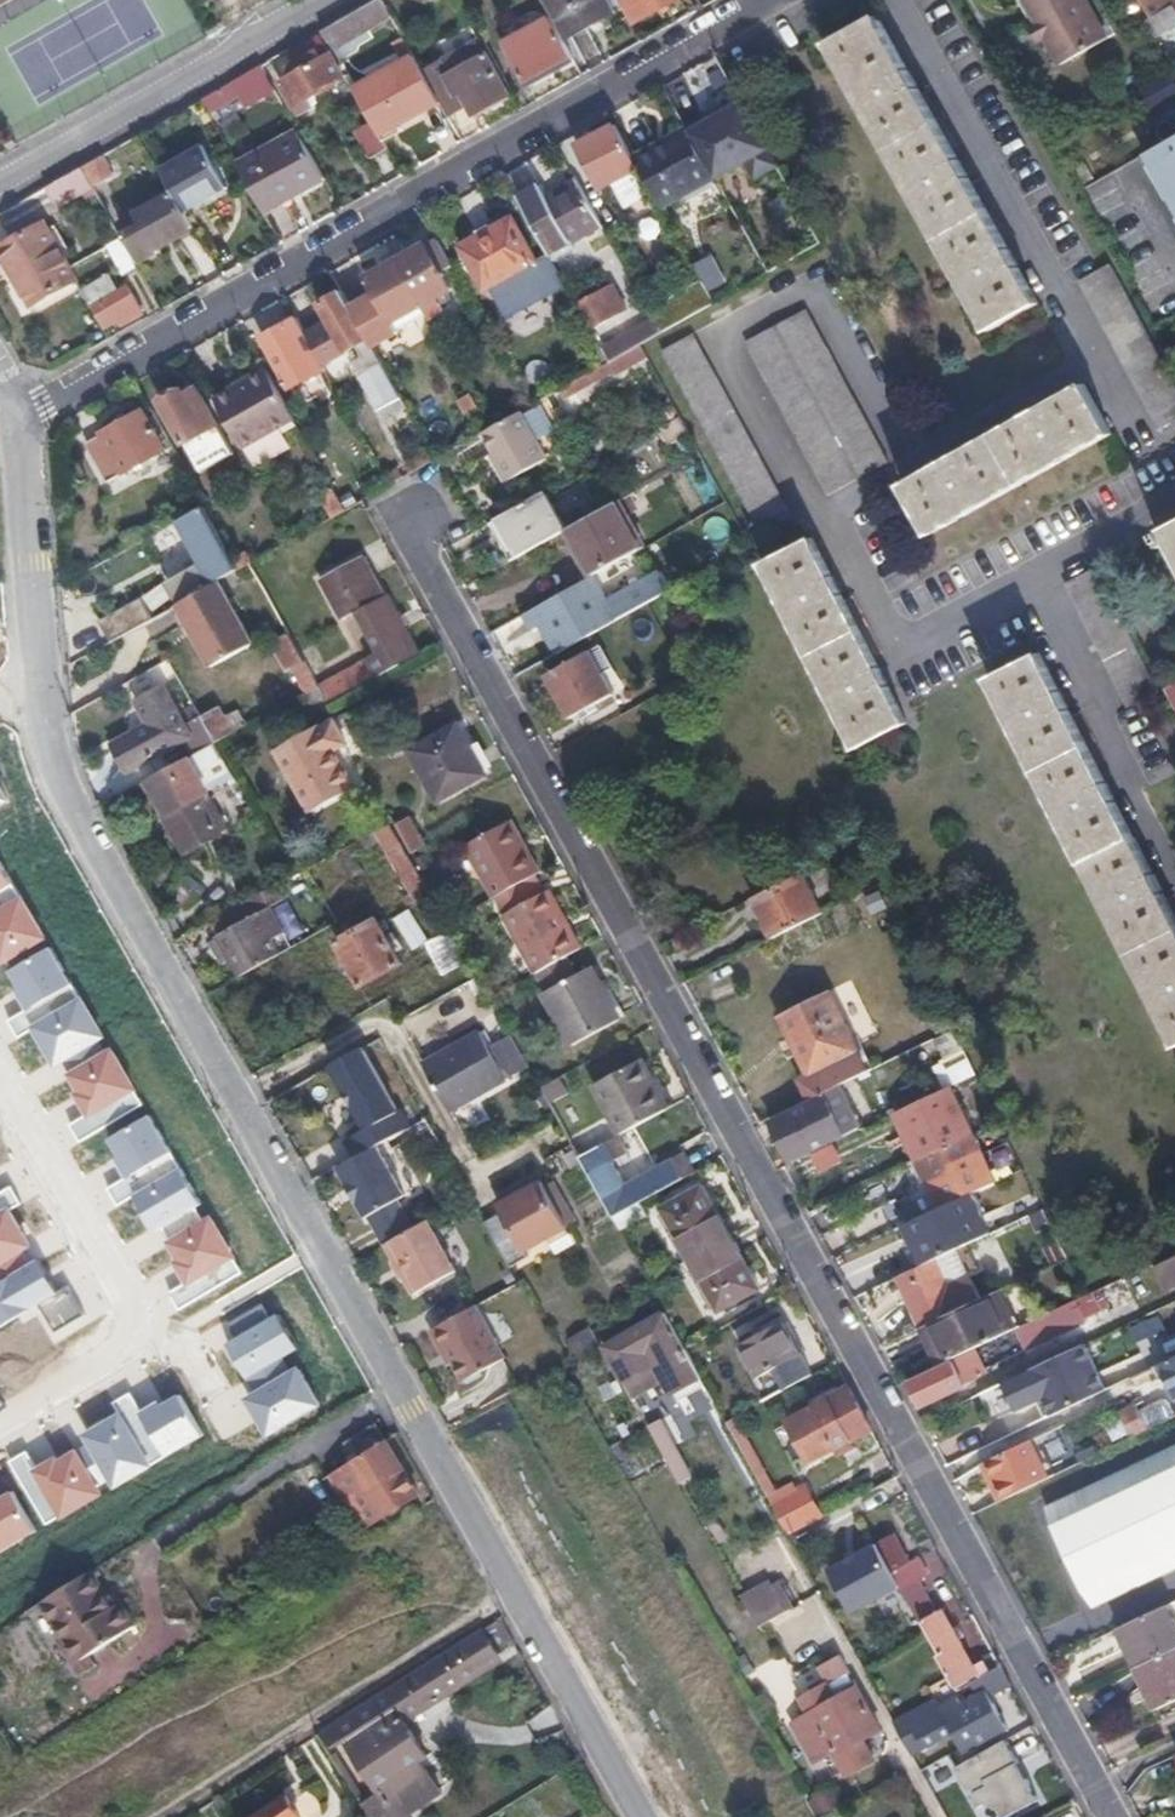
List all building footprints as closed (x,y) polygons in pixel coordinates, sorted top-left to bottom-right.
[(320,33),(330,52),(391,18),(381,0),(379,0),(320,33)] [(609,0),(549,0),(569,37),(615,11),(609,0)] [(632,24),(674,0),(619,0),(632,24)] [(1107,36),(1087,0),(1025,0),(1062,63),(1107,36)] [(1174,11),(1174,0),(1137,0),(1146,16),(1171,3),(1174,11)] [(1150,35),(1174,21),(1174,11),(1171,3),(1146,16),(1142,18),(1150,35)] [(524,84),(570,57),(548,16),(500,43),(524,84)] [(1039,304),(879,16),(829,44),(990,332),(1039,304)] [(479,39),(421,72),(438,102),(445,114),(467,101),(473,112),(509,91),(479,39)] [(342,80),(318,40),(287,58),(295,76),(280,86),(295,114),(308,107),(305,101),(342,80)] [(351,87),(377,134),(438,102),(421,72),(411,55),(351,87)] [(261,67),(266,77),(275,72),(270,62),(261,67)] [(261,98),(274,90),(266,77),(261,67),(230,85),(243,110),(262,100),(261,98)] [(230,85),(198,103),(213,127),(243,110),(230,85)] [(738,101),(687,130),(689,133),(707,167),(714,178),(744,160),(750,171),(770,160),(738,101)] [(631,154),(615,124),(575,147),(599,191),(611,184),(634,171),(640,168),(631,154)] [(231,159),(259,208),(295,188),(297,192),(323,178),(293,125),(231,159)] [(684,125),(656,141),(661,149),(689,133),(687,130),(684,125)] [(640,168),(661,207),(714,178),(707,167),(689,133),(661,149),(656,141),(631,154),(640,168)] [(1147,150),(1174,201),(1174,134),(1147,150)] [(379,141),(364,149),(378,174),(393,165),(379,141)] [(172,194),(183,213),(227,189),(203,147),(160,172),(172,194)] [(80,170),(89,186),(113,173),(104,156),(80,170)] [(56,210),(91,190),(89,186),(80,170),(45,189),(56,210)] [(634,171),(611,184),(625,208),(648,196),(634,171)] [(539,183),(517,196),(553,261),(576,247),(572,240),(602,223),(577,180),(548,197),(539,183)] [(153,249),(192,228),(183,213),(172,194),(133,216),(139,228),(124,236),(139,264),(156,254),(153,249)] [(118,225),(124,236),(139,228),(133,216),(118,225)] [(487,290),(536,263),(512,221),(462,247),(487,290)] [(76,283),(68,269),(42,227),(0,252),(31,308),(76,283)] [(107,248),(107,249),(124,277),(136,269),(120,240),(107,248)] [(451,266),(436,240),(397,262),(398,264),(425,311),(431,308),(428,303),(450,290),(440,273),(451,266)] [(709,292),(763,272),(755,251),(721,264),(718,256),(698,264),(709,292)] [(597,325),(628,308),(616,286),(627,280),(617,264),(607,270),(602,260),(584,269),(590,280),(576,288),(597,325)] [(1110,261),(1078,278),(1159,425),(1174,417),(1174,382),(1110,261)] [(350,307),(367,339),(416,311),(417,314),(425,311),(398,264),(370,280),(376,291),(350,307)] [(140,313),(125,286),(103,300),(97,291),(87,297),(102,322),(114,318),(118,325),(140,313)] [(350,307),(342,293),(322,304),(347,351),(352,348),(368,376),(362,380),(378,408),(399,397),(367,339),(350,307)] [(657,320),(664,331),(672,326),(666,315),(657,320)] [(609,362),(639,345),(664,331),(657,320),(656,318),(601,348),(609,362)] [(831,496),(888,465),(806,318),(750,349),(831,496)] [(329,376),(300,325),(266,343),(294,394),(329,376)] [(764,535),(794,519),(695,339),(664,355),(764,535)] [(271,376),(267,368),(233,388),(238,396),(271,376)] [(233,388),(213,399),(240,449),(295,418),(271,376),(238,396),(233,388)] [(929,535),(1110,434),(1085,386),(902,487),(929,535)] [(183,387),(159,400),(177,429),(185,444),(221,425),(199,387),(187,394),(183,387)] [(465,413),(478,405),(470,392),(457,400),(465,413)] [(159,400),(147,407),(163,436),(177,429),(159,400)] [(490,428),(479,434),(505,478),(542,458),(517,413),(490,428)] [(107,480),(161,449),(141,414),(87,444),(107,480)] [(690,438),(679,418),(661,427),(672,448),(690,438)] [(318,495),(332,517),(346,508),(334,486),(318,495)] [(517,555),(563,530),(565,529),(545,490),(496,517),(517,555)] [(590,578),(645,548),(618,500),(565,529),(563,530),(590,578)] [(234,571),(237,569),(203,508),(176,522),(199,563),(161,584),(173,605),(175,604),(211,584),(215,582),(226,576),(234,571)] [(1163,528),(1165,531),(1161,533),(1166,544),(1171,542),(1174,549),(1174,522),(1163,528)] [(857,750),(909,724),(812,540),(761,567),(857,750)] [(328,705),(399,666),(396,660),(416,650),(384,596),(382,598),(361,560),(317,582),(339,623),(354,616),(375,655),(336,678),(318,688),(323,697),(328,705)] [(583,639),(645,605),(687,582),(676,564),(622,593),(625,596),(604,607),(588,579),(501,627),(509,642),(541,626),(557,653),(583,639)] [(211,584),(175,604),(211,666),(251,643),(215,582),(211,584)] [(109,641),(153,616),(141,595),(97,620),(109,641)] [(304,695),(318,688),(286,631),(272,638),(304,695)] [(569,718),(610,695),(588,655),(547,677),(569,718)] [(1174,1048),(1174,923),(1039,659),(989,683),(1051,806),(1174,1048)] [(1174,711),(1174,682),(1164,688),(1174,711)] [(323,697),(318,688),(304,695),(309,703),(323,697)] [(193,756),(213,745),(198,718),(180,728),(158,689),(137,699),(152,725),(114,745),(130,771),(184,742),(193,756)] [(198,718),(213,745),(231,735),(215,710),(198,718)] [(320,729),(319,727),(273,751),(308,816),(351,793),(337,767),(334,768),(327,755),(344,746),(331,722),(320,729)] [(438,798),(486,773),(459,722),(411,749),(438,798)] [(193,772),(219,757),(213,745),(193,756),(186,760),(193,772)] [(225,831),(193,772),(186,760),(147,781),(187,851),(225,831)] [(11,800),(0,781),(0,807),(11,800)] [(528,881),(542,874),(513,821),(467,846),(496,899),(528,881)] [(412,857),(426,849),(411,822),(397,829),(402,839),(412,857)] [(397,829),(395,826),(379,834),(439,942),(454,933),(449,924),(412,857),(402,839),(397,829)] [(15,883),(0,858),(0,892),(15,883)] [(802,874),(752,900),(772,940),(823,915),(802,874)] [(563,959),(583,948),(551,892),(539,899),(528,881),(496,899),(536,974),(563,959)] [(0,892),(0,913),(24,898),(15,883),(0,892)] [(24,898),(0,913),(0,963),(3,968),(49,939),(24,898)] [(247,904),(205,927),(213,943),(226,965),(234,982),(278,959),(270,944),(282,938),(267,910),(253,917),(247,904)] [(412,950),(429,941),(410,909),(393,918),(412,950)] [(338,950),(363,993),(403,970),(379,927),(338,950)] [(460,943),(454,933),(439,942),(428,947),(432,954),(447,982),(473,967),(460,943)] [(226,965),(213,943),(205,947),(217,970),(226,965)] [(536,974),(532,976),(570,1048),(620,1022),(590,970),(574,978),(563,959),(536,974)] [(782,1015),(811,1076),(797,1084),(806,1103),(845,1084),(865,1074),(826,994),(782,1015)] [(938,1068),(966,1055),(954,1031),(926,1044),(938,1068)] [(443,1056),(456,1079),(517,1046),(513,1038),(490,1050),(481,1035),(443,1056)] [(469,1103),(530,1070),(517,1046),(456,1079),(469,1103)] [(360,1049),(329,1065),(364,1129),(342,1140),(351,1158),(373,1146),(407,1127),(398,1109),(395,1110),(360,1049)] [(938,1068),(949,1089),(976,1076),(966,1055),(938,1068)] [(625,1136),(667,1112),(641,1065),(599,1088),(625,1136)] [(856,1107),(845,1084),(806,1103),(770,1121),(781,1143),(856,1107)] [(917,1162),(972,1137),(949,1089),(894,1114),(917,1162)] [(864,1124),(856,1107),(781,1143),(789,1159),(864,1124)] [(582,1126),(566,1134),(581,1161),(597,1152),(582,1126)] [(996,1183),(972,1137),(917,1162),(940,1209),(996,1183)] [(613,1219),(699,1173),(686,1153),(643,1175),(625,1186),(623,1183),(617,1186),(606,1167),(631,1153),(622,1138),(597,1152),(581,1161),(613,1219)] [(401,1195),(373,1146),(351,1158),(335,1167),(363,1217),(372,1211),(388,1240),(417,1224),(401,1195)] [(643,1175),(631,1153),(606,1167),(617,1186),(623,1183),(625,1186),(643,1175)] [(663,1207),(693,1261),(733,1239),(704,1185),(663,1207)] [(499,1216),(483,1225),(487,1234),(508,1271),(526,1262),(522,1254),(565,1230),(539,1186),(496,1210),(499,1216)] [(388,1240),(383,1243),(410,1292),(451,1269),(424,1220),(417,1224),(388,1240)] [(733,1239),(693,1261),(719,1310),(760,1290),(733,1239)] [(900,1277),(925,1328),(981,1301),(956,1251),(900,1277)] [(1174,1287),(1174,1259),(1154,1269),(1165,1292),(1174,1287)] [(981,1301),(925,1328),(941,1364),(949,1360),(972,1349),(1016,1328),(999,1292),(981,1301)] [(1089,1322),(1078,1299),(1016,1328),(1027,1351),(1089,1322)] [(474,1307),(429,1332),(438,1349),(443,1347),(453,1362),(464,1383),(503,1360),(474,1307)] [(680,1341),(665,1314),(608,1346),(599,1350),(619,1387),(651,1370),(660,1385),(667,1398),(702,1379),(685,1349),(680,1341)] [(758,1379),(801,1357),(783,1325),(741,1348),(758,1379)] [(1085,1346),(1031,1371),(1053,1417),(1107,1391),(1085,1346)] [(443,1347),(438,1349),(448,1365),(453,1362),(443,1347)] [(972,1349),(949,1360),(950,1366),(909,1384),(922,1409),(965,1388),(963,1383),(983,1373),(972,1349)] [(1162,1365),(1174,1391),(1174,1359),(1162,1365)] [(619,1387),(628,1402),(660,1385),(651,1370),(619,1387)] [(671,1405),(705,1386),(702,1379),(667,1398),(671,1405)] [(810,1465),(872,1431),(849,1389),(787,1423),(810,1465)] [(1119,1414),(1131,1438),(1167,1420),(1158,1406),(1140,1414),(1135,1406),(1119,1414)] [(368,1529),(421,1496),(386,1440),(376,1424),(346,1443),(353,1455),(356,1459),(351,1462),(333,1474),(368,1529)] [(648,1437),(662,1462),(674,1455),(661,1431),(648,1437)] [(1028,1443),(983,1466),(1002,1502),(1047,1480),(1028,1443)] [(1086,1614),(1174,1570),(1174,1448),(1038,1516),(1086,1614)] [(674,1455),(662,1462),(665,1468),(680,1494),(692,1487),(674,1455)] [(808,1488),(773,1506),(790,1537),(824,1518),(808,1488)] [(703,1534),(714,1553),(723,1549),(712,1529),(703,1534)] [(888,1538),(874,1545),(875,1546),(888,1570),(903,1563),(888,1538)] [(875,1546),(828,1572),(851,1615),(898,1589),(888,1570),(875,1546)] [(898,1589),(902,1595),(916,1587),(922,1583),(910,1560),(903,1563),(888,1570),(898,1589)] [(116,1606),(94,1570),(44,1601),(66,1636),(82,1661),(90,1656),(137,1626),(121,1602),(116,1606)] [(955,1691),(966,1685),(983,1676),(975,1661),(967,1665),(938,1613),(931,1615),(916,1587),(902,1595),(955,1691)] [(745,1608),(759,1633),(789,1617),(775,1593),(745,1608)] [(1116,1631),(1136,1669),(1174,1650),(1174,1633),(1163,1609),(1116,1631)] [(323,1731),(332,1746),(346,1737),(379,1789),(361,1801),(371,1816),(405,1816),(404,1815),(441,1792),(420,1760),(427,1756),(403,1717),(501,1655),(485,1629),(323,1731)] [(76,1664),(82,1661),(66,1636),(60,1640),(76,1664)] [(6,1684),(23,1667),(0,1644),(0,1678),(6,1684)] [(1136,1669),(1157,1711),(1174,1703),(1174,1650),(1136,1669)] [(96,1665),(90,1656),(82,1661),(76,1664),(76,1665),(81,1674),(96,1665)] [(838,1659),(819,1669),(827,1683),(846,1673),(838,1659)] [(940,1704),(896,1727),(917,1764),(961,1741),(970,1758),(1007,1738),(986,1700),(1012,1686),(1001,1666),(983,1676),(966,1685),(973,1697),(946,1713),(940,1704)] [(862,1745),(880,1734),(856,1691),(834,1703),(824,1684),(796,1698),(807,1718),(791,1727),(812,1767),(832,1757),(846,1779),(873,1765),(862,1745)] [(1008,1742),(958,1770),(969,1789),(979,1792),(976,1803),(980,1809),(988,1805),(1003,1813),(1005,1816),(1016,1816),(1042,1802),(1030,1781),(1019,1778),(1014,1769),(1021,1765),(1008,1742)] [(838,1802),(823,1789),(810,1805),(824,1816),(825,1816),(838,1802)] [(287,1795),(254,1816),(301,1816),(287,1795)]
